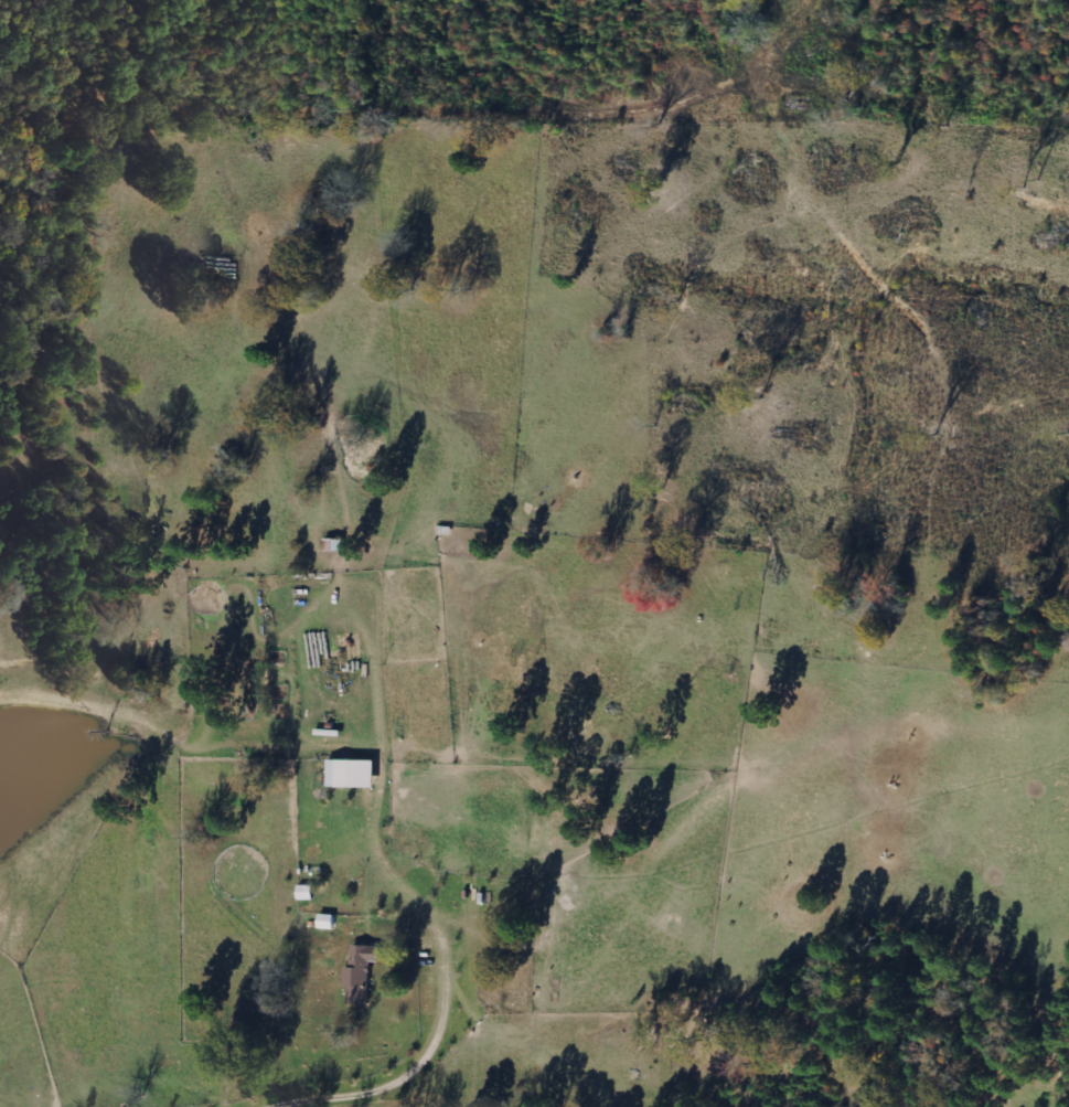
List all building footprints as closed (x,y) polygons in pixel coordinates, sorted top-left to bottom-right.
[(325,551),(343,551),(343,539),(324,539),(325,551)] [(326,787),(373,788),(374,761),(326,760),(326,787)] [(296,900),(311,900),(312,886),(297,885),(296,900)] [(333,930),(333,915),(317,914),(317,929),(333,930)] [(368,1005),(369,962),(379,963),(379,945),(353,945),(352,968),(344,968),(343,987),(349,987),(349,1005),(368,1005)]
